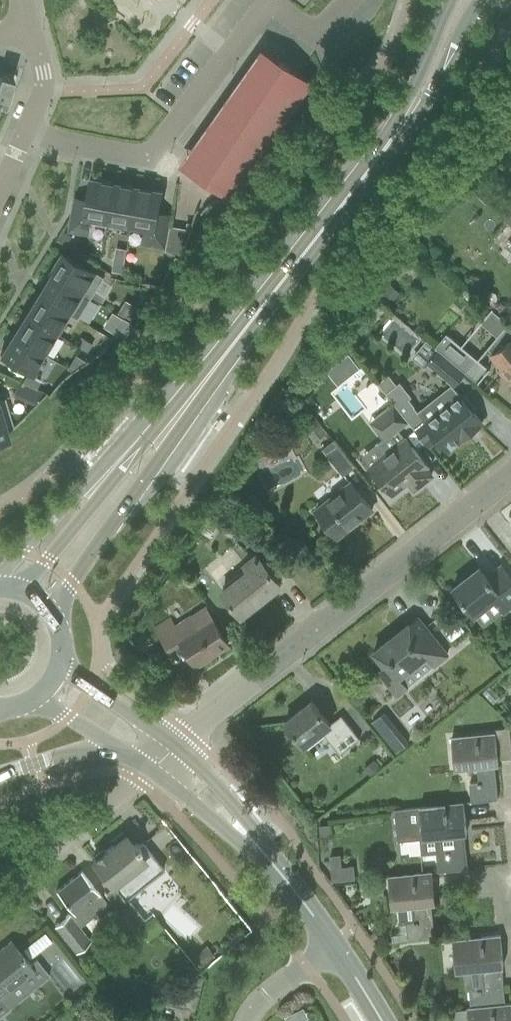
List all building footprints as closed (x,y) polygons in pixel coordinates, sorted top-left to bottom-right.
[(186,166),(236,199),(313,82),(263,49),(186,166)] [(6,112),(12,98),(8,97),(13,78),(0,74),(0,110),(6,112)] [(108,218),(114,183),(90,179),(86,199),(75,197),(69,230),(82,232),(84,221),(107,225),(109,218),(108,218)] [(138,188),(114,183),(108,218),(109,218),(132,222),(138,188)] [(162,192),(138,188),(132,222),(145,225),(142,243),(164,247),(168,222),(157,220),(162,192)] [(170,226),(165,250),(180,257),(181,255),(183,252),(184,250),(185,247),(186,245),(190,229),(170,226)] [(52,274),(91,298),(104,277),(63,252),(50,273),(52,275),(52,274)] [(113,261),(112,271),(122,273),(124,263),(113,261)] [(52,275),(40,295),(70,313),(70,314),(78,319),(91,298),(52,274),(52,275)] [(40,295),(27,315),(58,333),(70,314),(70,313),(40,295)] [(126,300),(118,313),(134,323),(142,310),(126,300)] [(27,315),(15,335),(45,354),(58,333),(27,315)] [(121,323),(116,330),(125,335),(135,324),(124,318),(121,323)] [(510,322),(488,347),(492,353),(489,356),(500,369),(499,370),(510,385),(510,384),(510,323),(510,322)] [(435,347),(465,371),(476,358),(447,333),(435,347)] [(0,355),(28,372),(21,382),(36,389),(40,380),(32,375),(45,354),(15,335),(13,334),(0,355)] [(81,336),(76,345),(88,352),(93,344),(81,336)] [(348,353),(327,370),(331,375),(346,363),(354,372),(360,367),(348,353)] [(438,353),(429,363),(436,370),(454,386),(463,375),(446,359),(438,353)] [(77,354),(68,368),(73,371),(88,361),(77,354)] [(388,374),(378,383),(386,393),(397,385),(388,374)] [(6,375),(3,382),(15,387),(18,380),(6,375)] [(397,385),(386,393),(393,403),(409,422),(428,446),(438,438),(448,450),(482,423),(473,411),(475,409),(464,396),(462,398),(460,396),(427,422),(419,413),(414,406),(415,406),(409,399),(412,397),(400,382),(397,385)] [(8,438),(7,434),(6,430),(14,424),(6,397),(0,399),(0,440),(8,438)] [(399,444),(391,450),(371,466),(392,494),(408,481),(414,489),(432,475),(425,467),(427,466),(399,430),(409,422),(393,403),(376,417),(384,427),(391,436),(392,436),(399,444)] [(317,420),(305,429),(315,441),(326,432),(317,420)] [(353,465),(334,440),(322,449),(342,474),(353,465)] [(372,509),(351,482),(316,510),(337,537),(372,509)] [(257,554),(245,564),(249,570),(223,591),(241,615),(281,584),(257,554)] [(502,565),(488,576),(480,567),(453,588),(474,615),(484,627),(503,611),(504,613),(510,607),(510,577),(502,565)] [(173,627),(168,619),(155,627),(168,648),(181,640),(197,664),(228,644),(204,607),(173,627)] [(397,695),(447,654),(417,617),(374,651),(384,665),(377,670),(397,695)] [(341,754),(360,739),(341,715),(330,724),(312,701),(286,721),(305,745),(317,736),(320,739),(325,735),(341,754)] [(498,763),(494,733),(451,737),(454,767),(476,764),(478,781),(468,782),(471,802),(498,799),(494,763),(498,763)] [(402,735),(391,744),(397,752),(408,743),(402,735)] [(374,759),(363,768),(369,775),(380,767),(374,759)] [(466,832),(463,803),(395,810),(399,840),(445,835),(447,851),(437,853),(439,871),(466,869),(462,833),(466,832)] [(160,851),(172,835),(160,826),(148,841),(160,851)] [(144,922),(125,899),(163,869),(142,842),(138,845),(137,843),(133,846),(122,832),(110,841),(113,844),(105,850),(95,858),(92,861),(115,889),(106,896),(133,931),(144,922)] [(341,865),(330,866),(331,880),(355,877),(353,864),(341,865)] [(107,904),(102,898),(81,871),(56,891),(72,911),(54,925),(76,952),(90,940),(79,927),(107,904)] [(432,872),(389,876),(391,906),(398,905),(400,923),(406,923),(408,941),(434,938),(431,902),(435,902),(432,872)] [(361,879),(344,881),(345,890),(362,889),(361,879)] [(44,932),(22,949),(29,958),(51,941),(44,932)] [(471,1008),(505,1005),(501,966),(503,966),(500,936),(453,940),(456,971),(482,968),(484,988),(469,990),(471,1008)] [(7,1008),(0,1000),(23,981),(30,990),(49,975),(36,958),(29,963),(24,956),(11,941),(0,949),(0,1014),(7,1008)] [(206,945),(191,958),(199,968),(214,955),(206,945)] [(200,976),(164,1006),(194,1010),(203,979),(200,976)] [(471,1008),(454,1010),(455,1020),(510,1020),(510,1004),(505,1005),(471,1008)] [(285,1017),(287,1020),(302,1020),(303,1020),(298,1011),(285,1017)]
